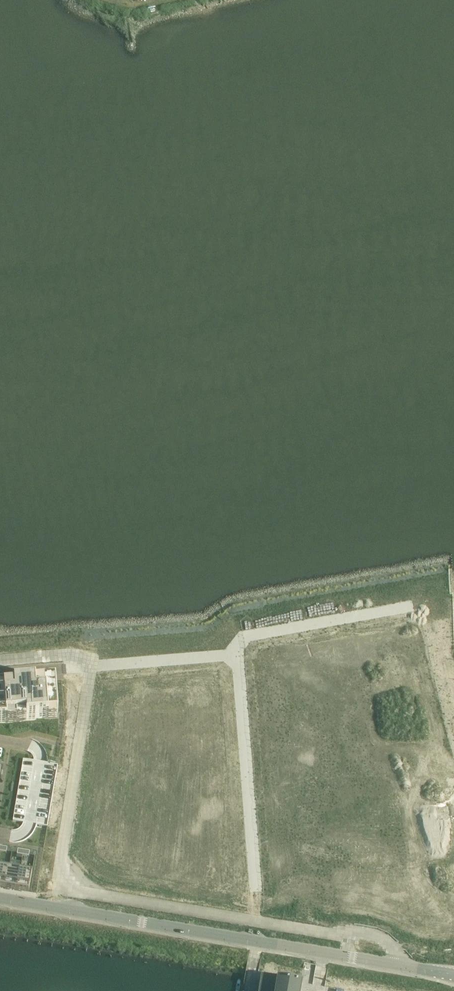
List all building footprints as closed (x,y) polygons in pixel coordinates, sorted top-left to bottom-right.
[(7,721),(7,717),(17,717),(26,716),(26,720),(48,718),(48,714),(57,713),(58,713),(55,682),(55,681),(55,680),(33,682),(34,683),(13,685),(13,687),(0,688),(0,722),(7,721)] [(23,760),(13,821),(30,824),(47,827),(58,765),(40,762),(23,760)] [(6,888),(10,867),(0,865),(0,887),(6,888)] [(10,867),(6,888),(18,890),(21,869),(10,867)] [(21,869),(18,890),(29,892),(32,871),(21,869)] [(301,983),(262,976),(259,990),(300,990),(301,983)]
